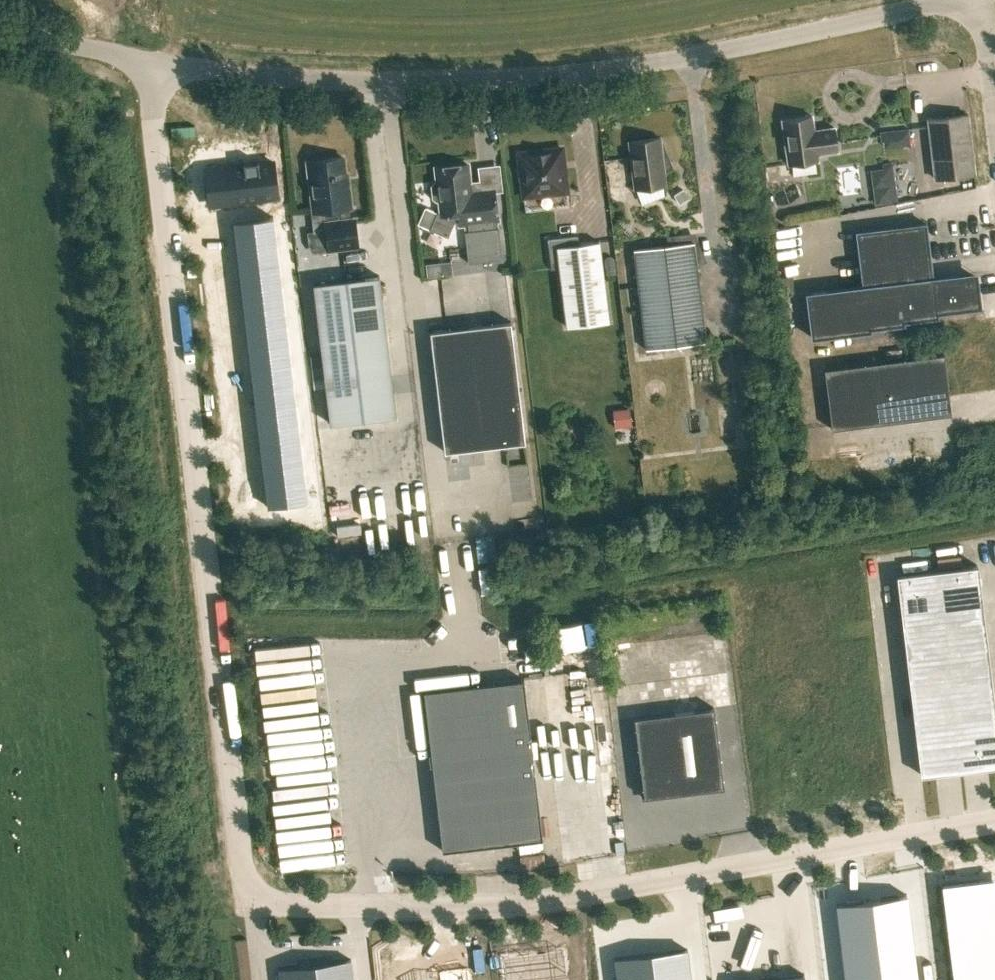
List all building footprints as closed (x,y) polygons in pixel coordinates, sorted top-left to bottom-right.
[(928,119),(935,178),(974,174),(967,114),(928,119)] [(818,160),(817,154),(837,151),(834,127),(814,130),(812,116),(782,120),(788,164),(818,160)] [(628,142),(634,189),(666,185),(660,138),(628,142)] [(522,181),(524,196),(567,191),(561,148),(519,154),(520,169),(518,169),(519,181),(522,181)] [(327,232),(310,234),(311,246),(314,251),(357,247),(353,219),(352,219),(348,185),(346,185),(343,158),(307,162),(313,212),(324,211),(327,232)] [(218,168),(222,203),(277,196),(273,162),(218,168)] [(494,220),(497,219),(494,191),(471,194),(467,164),(435,168),(437,182),(434,183),(431,186),(433,198),(436,201),(439,200),(441,212),(437,212),(429,229),(448,237),(455,222),(463,221),(463,223),(467,223),(468,231),(464,231),(467,252),(468,263),(479,262),(483,261),(483,262),(485,262),(493,264),(494,260),(502,259),(498,227),(495,228),(494,220)] [(910,164),(897,166),(900,187),(913,185),(910,164)] [(874,170),(878,191),(899,186),(895,166),(874,170)] [(684,189),(674,193),(678,203),(688,199),(684,189)] [(274,216),(233,221),(238,268),(279,263),(274,216)] [(807,294),(812,338),(870,330),(870,328),(903,323),(903,320),(937,316),(936,312),(980,307),(977,277),(933,283),(925,224),(856,232),(863,286),(807,294)] [(559,268),(567,327),(609,322),(599,241),(578,244),(577,236),(548,239),(551,269),(559,268)] [(633,249),(646,349),(706,342),(694,242),(633,249)] [(442,263),(444,275),(452,274),(450,262),(442,263)] [(279,263),(238,268),(241,288),(282,283),(279,263)] [(511,288),(510,273),(490,273),(490,288),(511,288)] [(379,276),(314,284),(331,424),(396,416),(379,276)] [(282,283),(241,288),(243,308),(284,303),(282,283)] [(284,303),(243,308),(245,328),(286,323),(284,303)] [(430,331),(444,452),(525,442),(511,321),(430,331)] [(286,323),(245,328),(248,347),(289,343),(286,323)] [(289,343),(248,347),(250,367),(291,362),(289,343)] [(824,369),(831,429),(951,414),(944,354),(824,369)] [(291,362),(250,367),(253,387),(293,382),(291,362)] [(293,382),(253,387),(255,407),(296,402),(293,382)] [(296,402),(255,407),(257,427),(298,422),(296,402)] [(634,408),(616,411),(618,430),(636,427),(634,408)] [(298,422),(257,427),(260,447),(301,442),(298,422)] [(301,442),(260,447),(262,467),(303,462),(301,442)] [(303,462),(262,467),(264,486),(305,482),(303,462)] [(518,504),(536,499),(530,475),(512,480),(518,504)] [(305,482),(264,486),(267,506),(308,501),(305,482)] [(338,526),(359,523),(358,514),(337,517),(338,526)] [(922,774),(994,766),(994,700),(979,565),(898,575),(922,774)] [(686,632),(685,611),(661,613),(662,634),(686,632)] [(552,687),(561,686),(560,663),(551,663),(552,687)] [(524,679),(423,691),(442,850),(542,839),(524,679)] [(626,704),(649,703),(649,695),(625,696),(626,704)] [(714,707),(634,717),(643,798),(724,787),(714,707)] [(595,726),(596,745),(608,745),(607,725),(595,726)] [(569,728),(570,749),(578,748),(577,728),(569,728)] [(614,843),(616,855),(626,853),(624,841),(614,843)] [(941,884),(953,979),(994,979),(994,877),(941,884)] [(845,979),(917,979),(907,894),(836,903),(845,979)] [(687,949),(614,958),(617,979),(691,979),(687,949)] [(563,951),(503,958),(506,979),(567,979),(563,951)] [(279,967),(280,979),(353,979),(350,959),(279,967)] [(467,971),(437,975),(438,979),(468,979),(467,971)]
